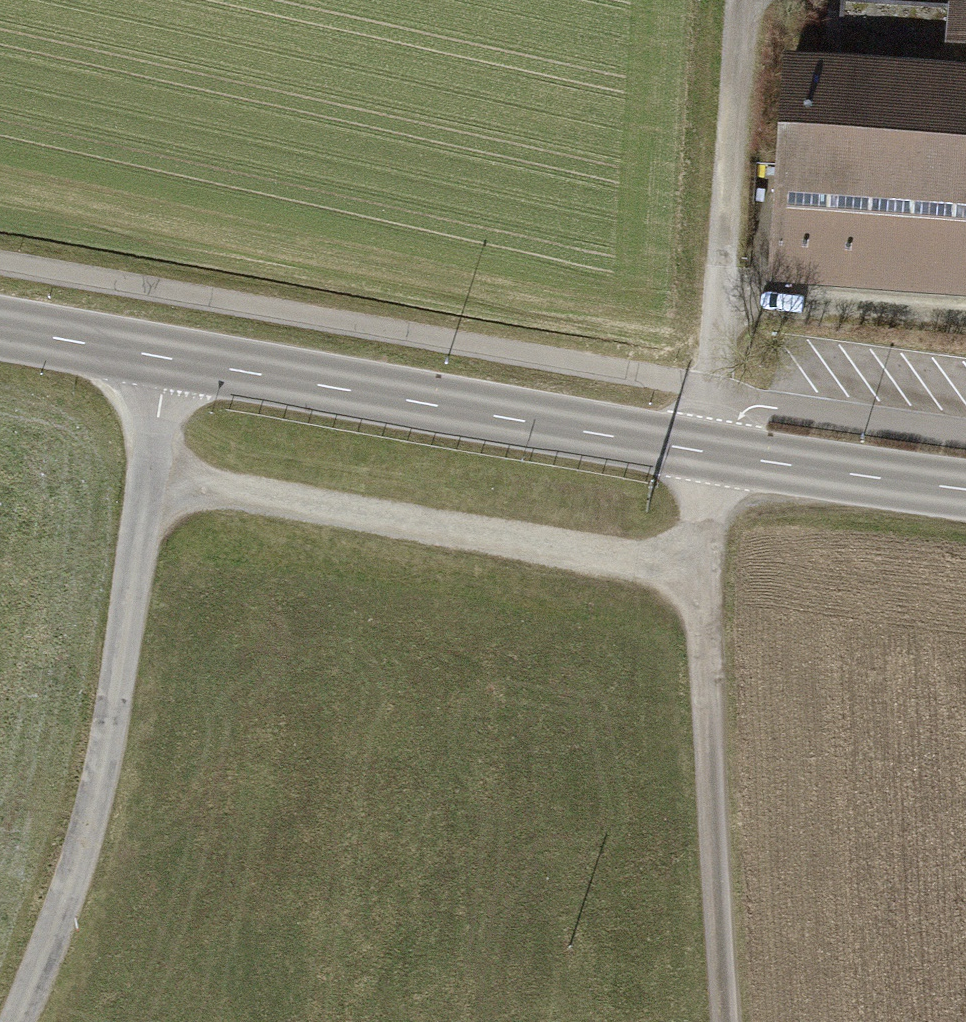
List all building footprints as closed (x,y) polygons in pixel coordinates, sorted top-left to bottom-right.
[(791,63),(776,274),(965,288),(965,0),(958,0),(958,5),(880,0),(840,0),(835,67),(791,63)]
